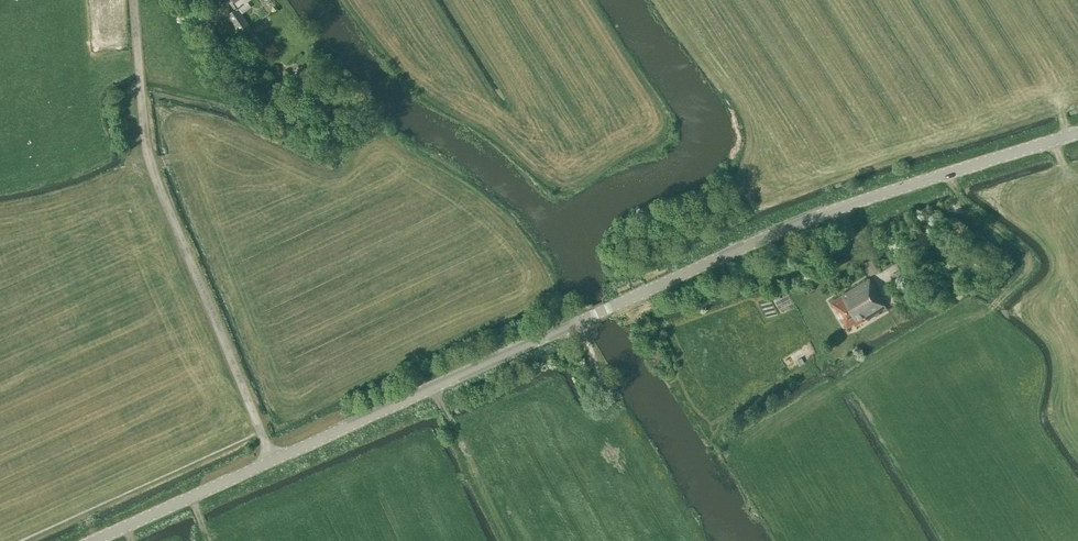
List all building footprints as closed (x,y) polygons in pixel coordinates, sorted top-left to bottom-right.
[(238,0),(231,0),(232,2),(229,4),(234,11),(227,16),(242,36),(252,29),(241,14),(234,4),(238,0)] [(243,71),(244,71),(245,71),(246,71),(247,70),(248,70),(248,69),(249,68),(250,67),(250,65),(250,63),(250,62),(250,61),(249,61),(248,60),(248,59),(247,58),(246,58),(245,58),(244,58),(243,58),(242,58),(241,58),(240,59),(239,60),(238,61),(237,62),(237,63),(237,64),(237,66),(237,67),(238,67),(238,68),(239,69),(240,70),(241,70),(242,71),(243,71)] [(292,78),(301,71),(297,66),(288,73),(292,78)] [(863,322),(886,309),(881,301),(883,300),(871,279),(831,302),(838,313),(837,315),(839,319),(841,319),(847,328),(854,324),(854,325),(862,320),(863,322)] [(904,288),(895,293),(898,297),(907,293),(904,288)] [(917,303),(918,303),(919,302),(920,302),(920,301),(921,301),(922,300),(922,299),(923,299),(923,298),(923,297),(923,296),(923,295),(922,294),(922,293),(921,293),(920,292),(919,291),(918,291),(917,291),(916,291),(915,291),(914,292),(913,293),(912,293),(912,294),(912,295),(911,296),(911,297),(911,298),(912,299),(912,300),(913,301),(914,301),(914,302),(915,302),(916,302),(917,303)] [(779,314),(793,311),(790,298),(776,300),(779,314)] [(811,344),(782,358),(788,372),(800,367),(798,362),(816,354),(811,344)]
